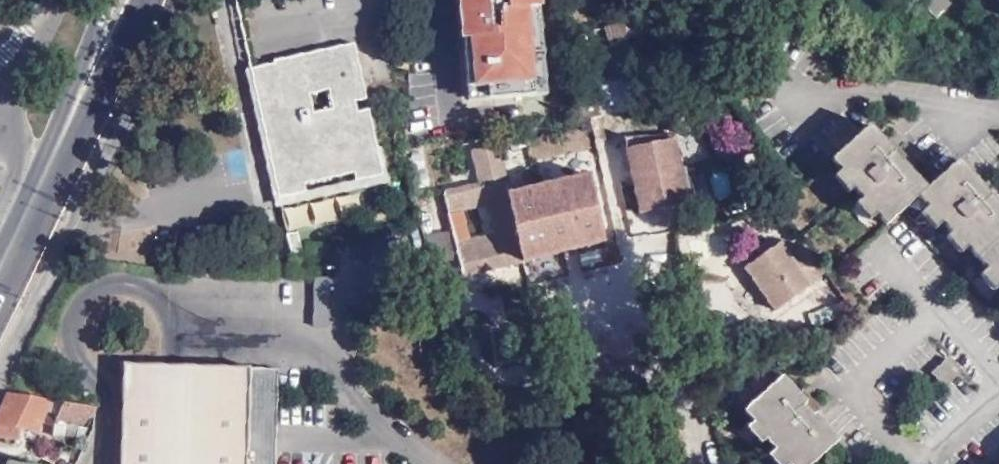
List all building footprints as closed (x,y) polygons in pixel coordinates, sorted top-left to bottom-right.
[(461,2),(476,1),(477,12),(461,14),(467,86),(487,84),(488,98),(535,95),(533,80),(545,79),(541,32),(530,33),(527,8),(531,7),(530,0),(460,0),(461,2)] [(934,18),(955,0),(917,0),(934,18)] [(603,39),(670,26),(601,32),(603,39)] [(266,131),(265,145),(277,198),(303,192),(302,183),(352,173),(354,181),(381,175),(376,149),(372,149),(363,111),(355,113),(353,102),(364,99),(352,42),(272,60),(272,64),(248,69),(254,94),(264,92),(272,130),(266,131)] [(254,94),(265,145),(266,131),(272,130),(264,92),(254,94)] [(997,206),(987,215),(985,212),(981,208),(996,194),(986,183),(981,187),(958,161),(925,190),(902,164),(907,159),(897,148),(881,162),(878,158),(874,154),(885,144),(868,126),(829,161),(853,188),(851,189),(884,226),(916,197),(926,209),(920,214),(936,231),(941,226),(949,235),(951,233),(998,285),(998,208),(997,206)] [(663,138),(623,147),(637,211),(677,203),(663,138)] [(889,140),(885,144),(874,154),(878,158),(881,162),(897,148),(889,140)] [(456,243),(463,273),(521,260),(506,194),(495,144),(469,149),(475,183),(443,191),(448,212),(485,204),(492,235),(456,243)] [(506,194),(521,260),(599,241),(584,175),(506,194)] [(311,224),(360,212),(354,191),(306,204),(311,224)] [(443,213),(448,212),(443,191),(439,192),(443,213)] [(997,206),(998,205),(998,197),(996,194),(981,208),(985,212),(987,215),(997,206)] [(285,236),(289,254),(300,251),(296,234),(285,236)] [(456,274),(463,273),(456,243),(450,244),(456,274)] [(822,272),(803,245),(786,257),(778,243),(743,267),(773,311),(808,288),(805,283),(822,272)] [(944,359),(929,373),(942,387),(957,373),(944,359)] [(123,362),(121,463),(275,463),(276,366),(123,362)] [(797,395),(780,376),(742,411),(766,437),(764,439),(786,463),(811,463),(838,440),(814,414),(819,409),(809,397),(791,413),(788,410),(785,406),(797,395)] [(802,390),(797,395),(785,406),(791,413),(809,397),(802,390)] [(6,391),(0,405),(0,435),(8,436),(12,426),(36,429),(47,397),(6,391)] [(65,425),(84,428),(93,404),(61,400),(50,426),(50,433),(60,435),(65,425)]
